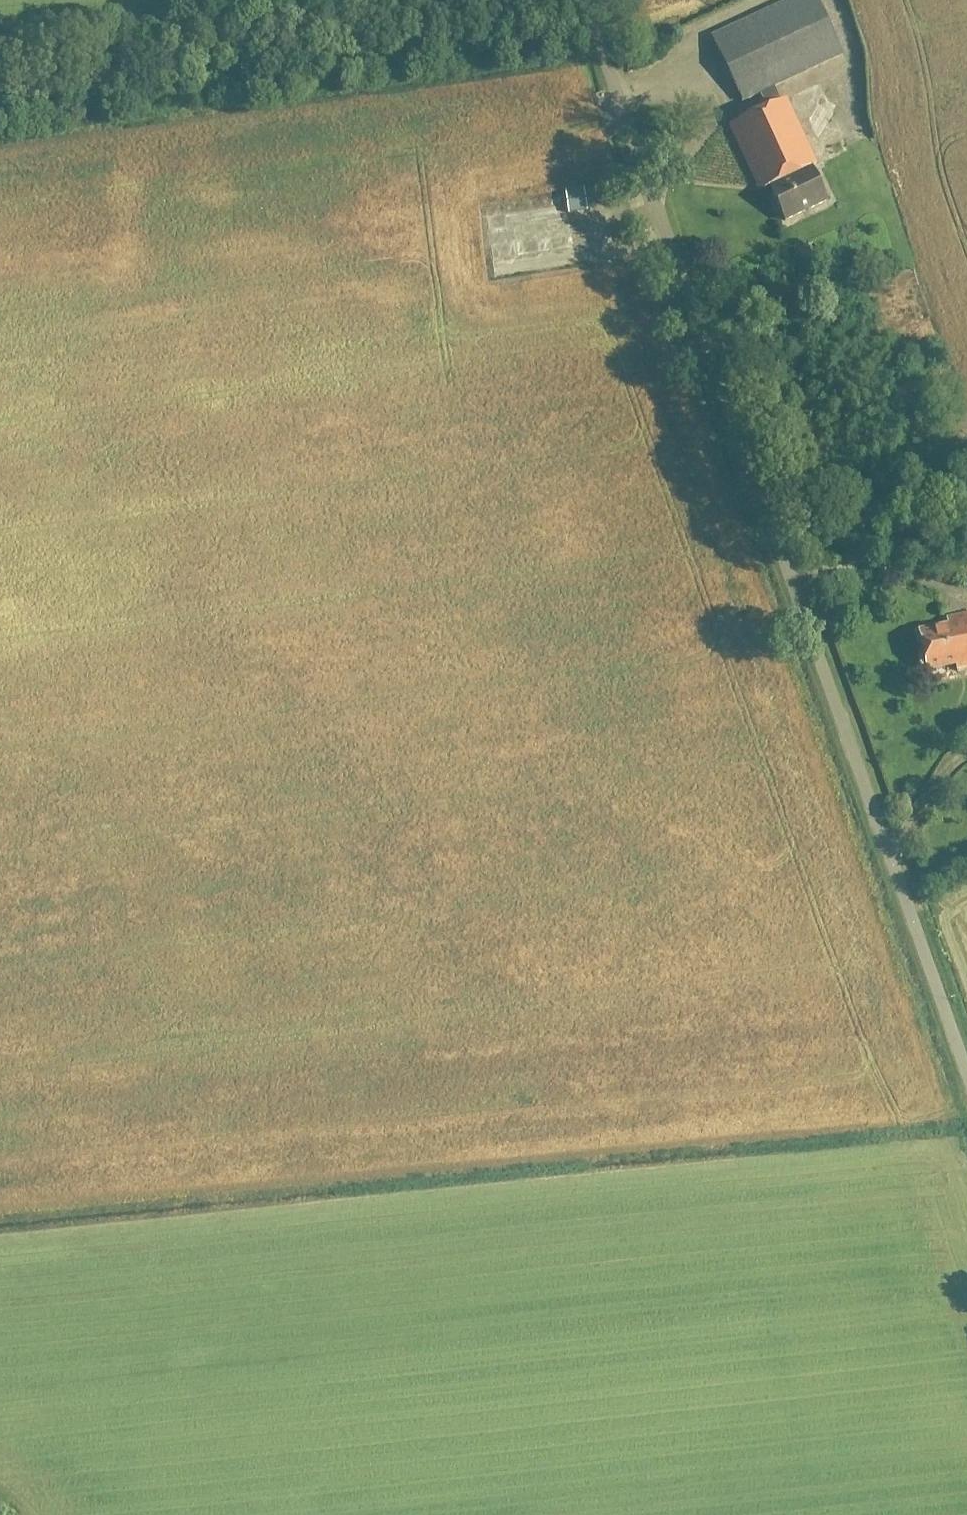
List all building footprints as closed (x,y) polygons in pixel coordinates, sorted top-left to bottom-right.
[(840,57),(814,0),(792,0),(710,39),(741,104),(758,96),(765,110),(727,128),(758,193),(767,189),(784,223),(825,203),(809,169),(815,166),(784,101),(779,103),(772,89),(840,57)] [(874,10),(882,6),(879,0),(869,0),(874,10)] [(799,97),(819,145),(845,134),(826,86),(799,97)] [(584,212),(584,207),(582,194),(581,191),(564,194),(563,194),(566,215),(569,214),(584,212)] [(956,667),(957,673),(966,671),(966,615),(946,620),(947,626),(918,632),(926,672),(956,667)]
